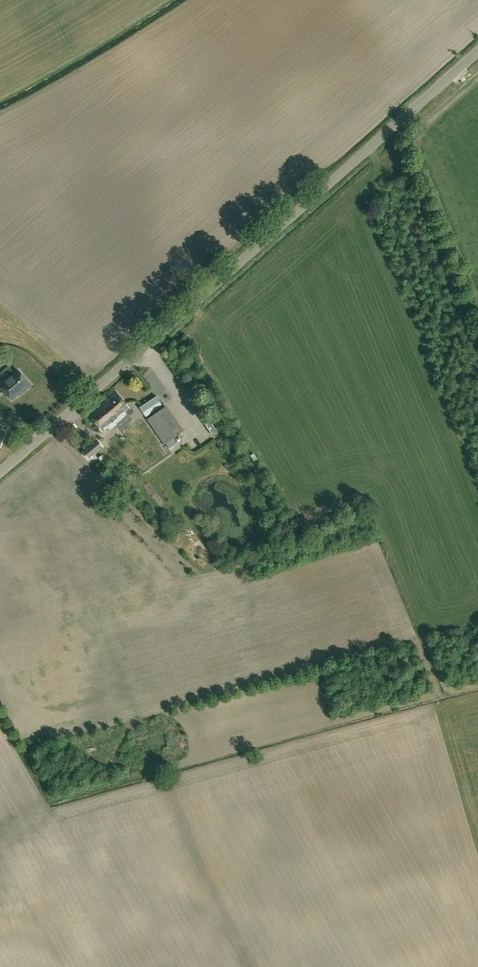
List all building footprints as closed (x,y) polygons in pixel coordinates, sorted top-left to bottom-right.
[(0,385),(0,386),(12,399),(19,393),(20,394),(31,384),(19,371),(12,376),(11,375),(0,385)] [(117,391),(89,415),(103,431),(108,427),(109,427),(110,429),(117,424),(116,423),(128,413),(127,412),(131,408),(117,391)] [(156,397),(140,408),(146,417),(163,406),(156,397)] [(148,419),(166,444),(182,433),(164,408),(148,419)] [(86,457),(101,445),(96,439),(81,451),(86,457)]
